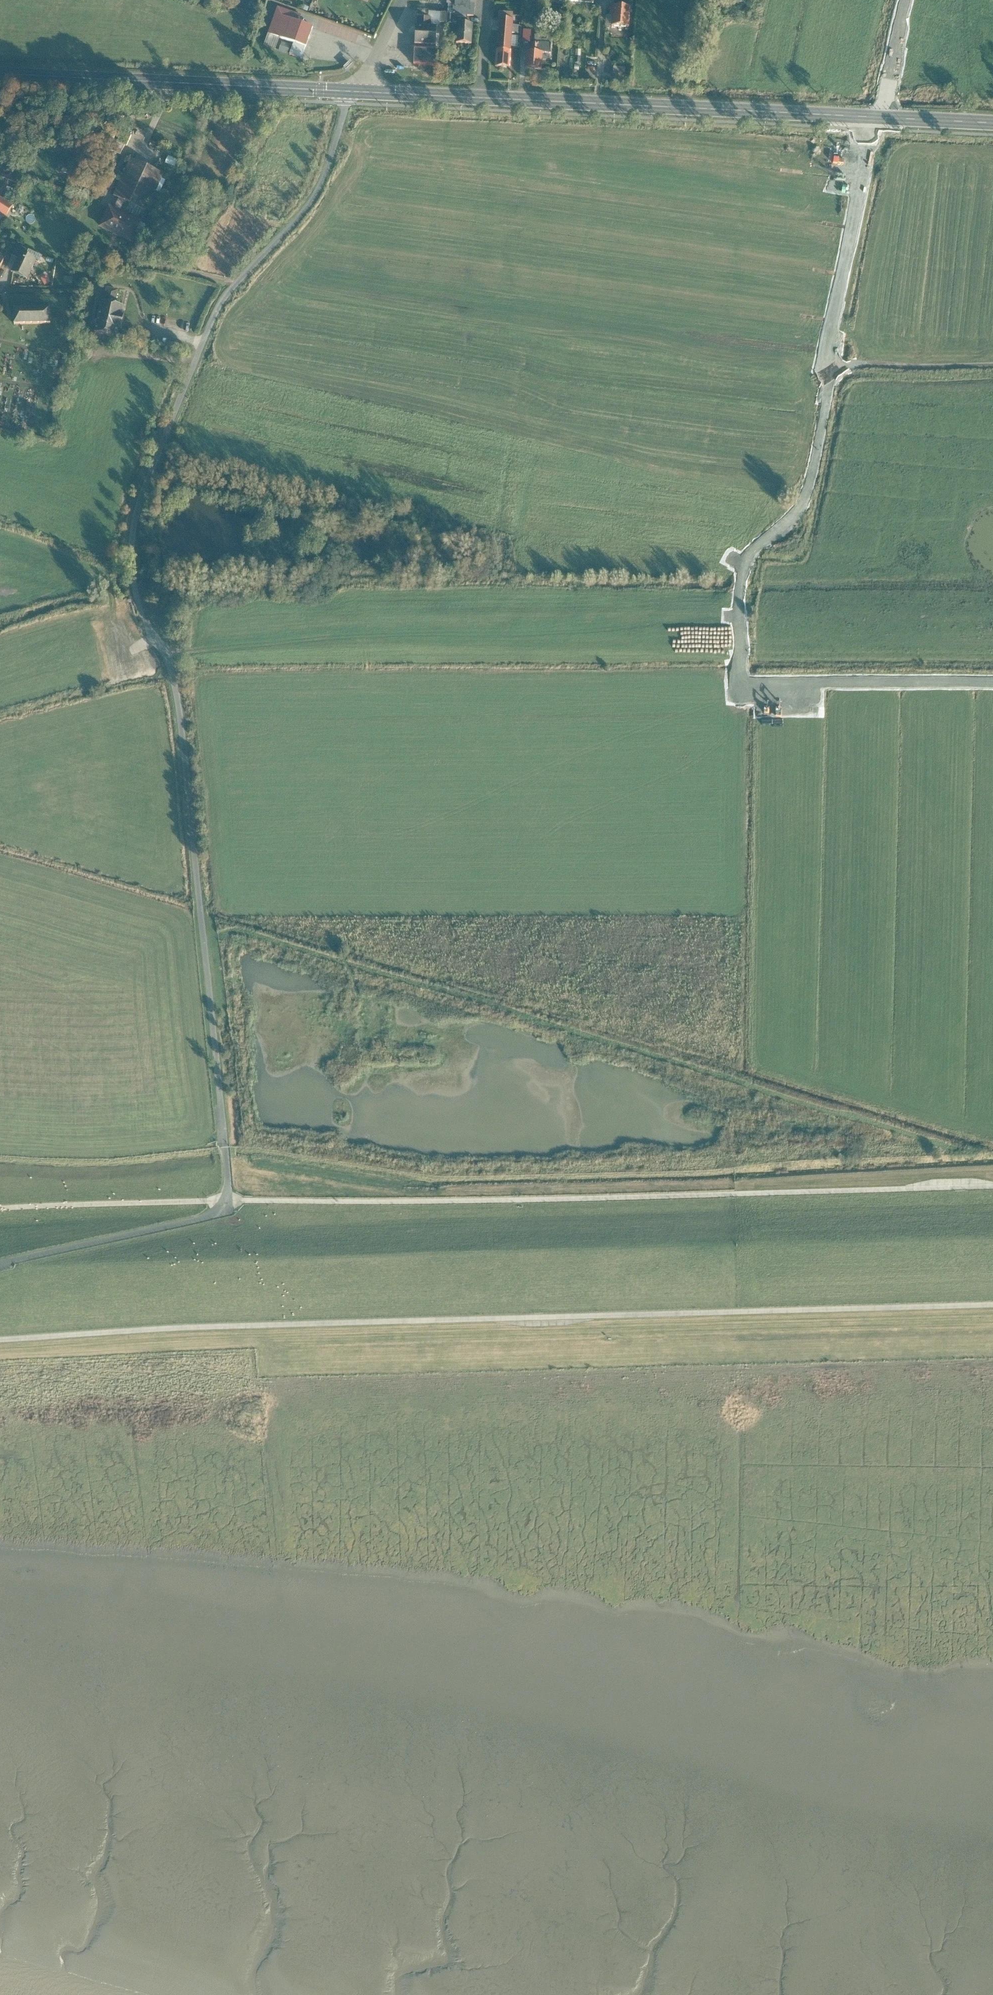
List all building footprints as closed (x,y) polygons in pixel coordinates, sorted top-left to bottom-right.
[(302,11),(307,13),(312,0),(306,0),(302,11)] [(475,0),(445,0),(444,7),(454,8),(453,15),(474,17),(475,0)] [(627,29),(629,9),(612,8),(612,10),(609,10),(608,28),(627,29)] [(301,18),(278,9),(268,37),(304,50),(312,30),(298,24),(301,18)] [(434,49),(434,31),(432,31),(432,19),(427,19),(427,13),(414,12),(413,48),(434,49)] [(495,51),(494,68),(509,69),(510,52),(512,21),(498,20),(496,51),(495,51)] [(333,23),(330,33),(356,43),(360,33),(333,23)] [(471,46),(472,26),(456,25),(455,45),(471,46)] [(521,33),(520,45),(529,46),(529,33),(521,33)] [(425,53),(413,52),(413,66),(425,66),(425,53)] [(525,53),(523,71),(539,72),(541,54),(525,53)] [(120,213),(125,203),(145,212),(161,177),(129,163),(113,198),(117,199),(112,209),(107,207),(97,228),(130,243),(140,222),(120,213)] [(16,184),(19,177),(6,170),(3,176),(16,184)] [(5,217),(12,204),(0,197),(0,213),(5,217)] [(19,258),(22,259),(25,252),(14,246),(9,258),(17,261),(19,258)] [(10,276),(24,282),(32,264),(22,259),(19,258),(17,261),(10,276)] [(91,337),(115,341),(121,311),(113,309),(116,295),(100,292),(91,337)] [(49,309),(14,310),(14,326),(50,325),(49,309)]
